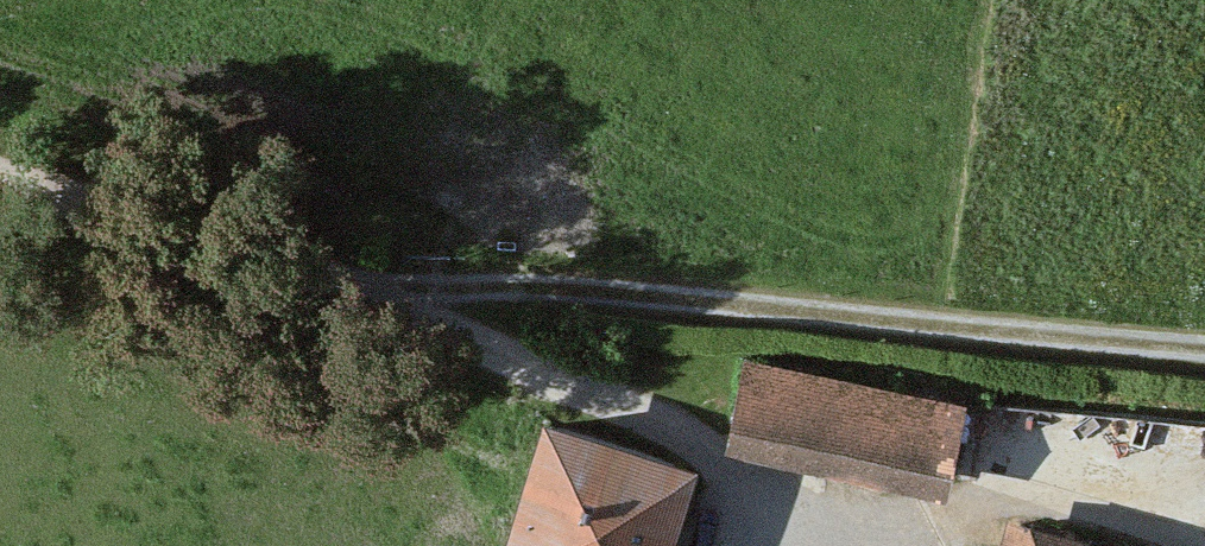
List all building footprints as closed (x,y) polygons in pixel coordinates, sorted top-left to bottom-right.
[(976,409),(760,367),(742,455),(959,498),(976,409)] [(715,477),(561,427),(522,545),(693,545),(715,477)] [(1010,528),(1006,545),(1077,545),(1010,528)]
